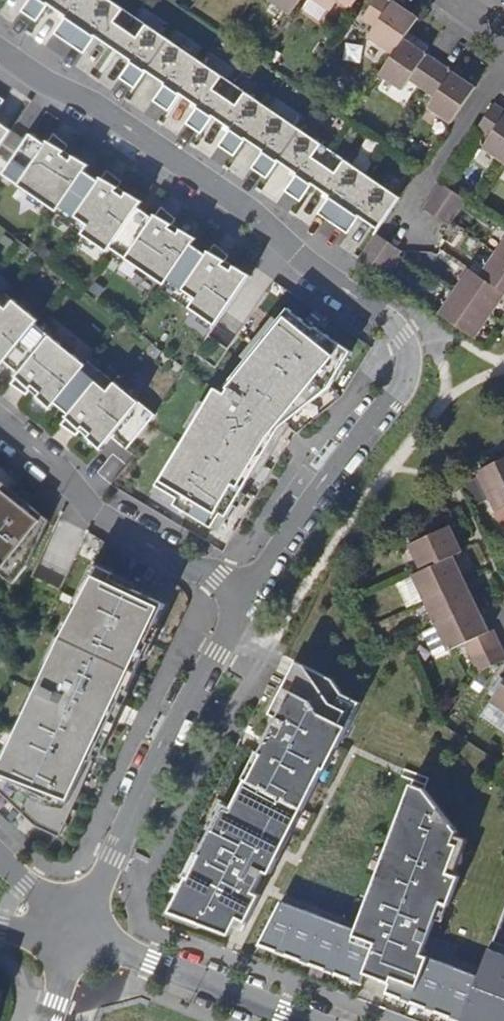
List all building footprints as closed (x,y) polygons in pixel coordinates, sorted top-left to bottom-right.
[(20,13),(36,24),(48,6),(65,18),(54,36),(84,56),(96,38),(132,63),(120,80),(135,90),(147,73),(165,85),(154,103),(169,113),(181,96),(199,107),(187,125),(202,136),(214,118),(232,130),(220,147),(236,158),(247,140),(265,152),(253,169),(269,180),(280,162),(299,175),(287,192),(303,203),(314,185),(332,197),(320,214),(350,235),(362,217),(381,229),(403,197),(349,160),(345,166),(332,158),(336,152),(236,85),(232,91),(220,83),(223,77),(148,27),(144,32),(131,24),(119,15),(123,10),(108,0),(29,0),(20,13)] [(295,12),(304,0),(277,0),(295,12)] [(335,9),(341,0),(354,8),(359,0),(321,0),(335,9)] [(367,17),(380,25),(373,35),(398,52),(384,73),(406,88),(413,78),(426,87),(439,96),(432,106),(455,122),(479,86),(408,38),(421,18),(395,0),(378,0),(367,17)] [(135,18),(123,10),(119,15),(131,24),(135,18)] [(148,27),(135,18),(131,24),(144,32),(148,27)] [(236,85),(223,77),(220,83),(232,91),(236,85)] [(503,159),(503,106),(499,103),(483,129),(494,136),(487,147),(503,159)] [(0,151),(14,133),(0,124),(0,151)] [(14,163),(29,142),(15,132),(14,133),(0,151),(0,153),(14,163)] [(86,174),(91,168),(73,157),(70,161),(65,157),(67,154),(71,148),(56,136),(48,148),(32,137),(29,142),(14,163),(5,174),(19,183),(15,189),(56,217),(60,211),(86,229),(82,235),(109,254),(113,248),(141,267),(137,272),(164,291),(168,285),(194,303),(190,309),(217,327),(252,278),(233,267),(230,271),(225,268),(228,264),(232,259),(217,247),(209,259),(195,249),(199,242),(180,231),(177,235),(172,231),(175,228),(179,222),(164,210),(156,222),(140,211),(145,205),(126,194),(123,197),(118,194),(121,190),(124,185),(109,173),(101,184),(86,174)] [(336,152),(332,158),(345,166),(349,160),(336,152)] [(445,183),(428,208),(454,226),(456,223),(471,201),(445,183)] [(82,235),(86,229),(60,211),(56,217),(82,235)] [(361,259),(388,277),(406,250),(379,232),(361,259)] [(479,340),(503,302),(503,247),(484,276),(474,269),(442,314),(479,340)] [(113,248),(109,254),(137,272),(141,267),(113,248)] [(190,309),(194,303),(168,285),(164,291),(190,309)] [(0,289),(0,298),(13,308),(17,303),(0,289)] [(3,369),(8,363),(23,375),(14,386),(30,397),(34,391),(37,388),(41,392),(38,396),(54,411),(59,405),(73,416),(64,427),(80,438),(84,432),(87,429),(92,433),(88,437),(104,452),(113,440),(129,453),(158,418),(119,386),(115,392),(90,371),(94,366),(69,345),(64,350),(38,329),(43,324),(17,303),(13,308),(0,298),(0,367),(3,369)] [(289,426),(335,388),(356,353),(320,328),(318,331),(293,310),(228,391),(233,394),(229,401),(218,394),(162,487),(183,500),(179,506),(217,529),(226,514),(232,517),(265,462),(271,466),(287,438),(273,429),(280,419),(289,426)] [(69,345),(43,324),(38,329),(64,350),(69,345)] [(119,386),(94,366),(90,371),(115,392),(119,386)] [(501,512),(503,511),(503,463),(483,473),(501,512)] [(53,522),(0,479),(0,562),(0,572),(18,586),(33,568),(53,522)] [(183,500),(162,487),(157,493),(179,506),(183,500)] [(441,625),(453,649),(469,642),(483,672),(503,662),(503,642),(498,629),(493,631),(457,556),(466,551),(453,526),(414,545),(426,570),(416,575),(441,625)] [(0,772),(0,790),(37,826),(62,839),(90,780),(103,750),(101,749),(103,745),(108,747),(126,709),(121,707),(129,690),(132,691),(146,660),(155,642),(152,641),(159,626),(169,606),(136,591),(115,581),(117,575),(97,566),(77,608),(81,611),(30,720),(12,747),(0,772)] [(136,591),(139,585),(117,575),(115,581),(136,591)] [(164,629),(159,626),(152,641),(155,642),(146,660),(149,662),(164,629)] [(330,772),(363,705),(348,696),(342,684),(300,663),(288,688),(296,692),(277,728),(280,729),(254,781),(251,780),(237,808),(229,804),(204,855),(206,856),(195,878),(193,877),(174,915),(235,938),(239,929),(247,933),(265,897),(258,894),(269,874),(274,876),(327,771),(330,772)] [(503,707),(503,689),(495,701),(503,707)] [(416,786),(362,932),(286,905),(261,946),(367,986),(371,975),(395,984),(391,995),(459,1020),(468,1020),(483,979),(426,958),(445,907),(453,910),(464,879),(453,876),(464,848),(455,844),(460,831),(431,792),(416,786)] [(494,949),(483,979),(468,1020),(503,1020),(503,953),(494,949)]
